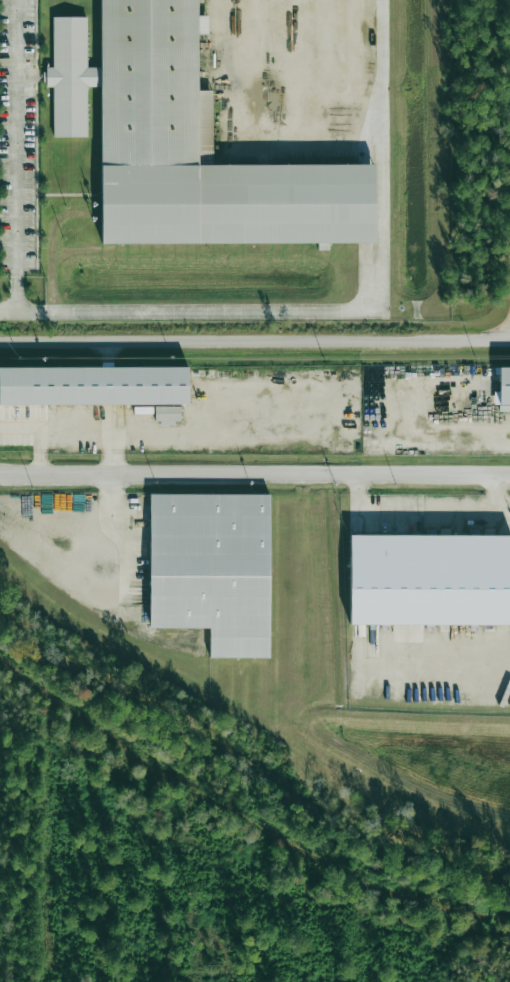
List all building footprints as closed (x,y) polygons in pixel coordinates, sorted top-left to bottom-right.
[(103,246),(380,244),(379,164),(213,165),(213,92),(200,92),(199,0),(101,0),(103,246)] [(188,366),(0,367),(0,404),(188,403),(188,366)] [(499,392),(496,392),(496,411),(509,411),(509,367),(498,367),(499,392)] [(181,406),(155,406),(155,422),(181,422),(181,406)] [(270,494),(150,493),(149,627),(209,628),(209,657),(269,657),(270,494)] [(509,624),(509,535),(350,534),(349,623),(509,624)]
